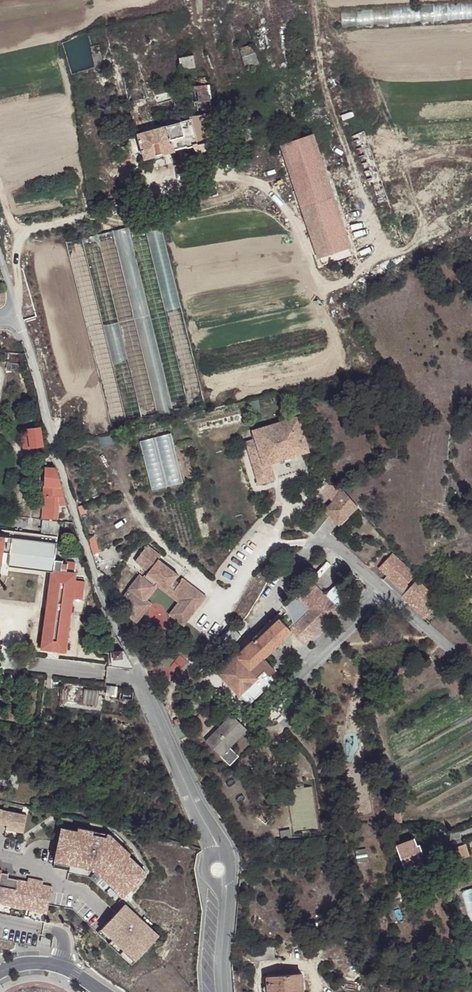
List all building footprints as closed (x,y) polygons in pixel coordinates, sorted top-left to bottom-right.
[(240,49),(247,67),(258,63),(252,45),(240,49)] [(179,58),(181,70),(191,69),(196,68),(194,55),(179,58)] [(181,70),(185,89),(194,87),(191,69),(181,70)] [(212,113),(212,104),(209,85),(208,85),(207,77),(199,79),(200,83),(199,83),(199,86),(194,87),(185,89),(189,115),(190,121),(138,135),(145,159),(174,151),(173,149),(184,146),(184,148),(192,146),(194,149),(197,151),(200,152),(203,151),(204,150),(206,148),(207,145),(207,143),(205,132),(204,115),(212,113)] [(262,137),(260,130),(230,138),(230,140),(231,145),(262,137)] [(313,137),(283,147),(319,255),(348,246),(313,137)] [(110,155),(112,162),(120,160),(119,153),(110,155)] [(160,219),(144,223),(188,409),(205,405),(160,219)] [(128,227),(112,231),(157,416),(172,413),(128,227)] [(112,231),(97,235),(142,420),(157,416),(112,231)] [(97,235),(81,239),(127,424),(142,420),(97,235)] [(81,239),(65,243),(111,428),(127,424),(81,239)] [(308,451),(298,418),(256,432),(258,439),(246,443),(259,485),(262,482),(273,479),(271,471),(264,466),(266,463),(267,464),(308,451)] [(29,437),(31,449),(43,447),(40,428),(29,430),(29,434),(29,437)] [(171,434),(154,438),(166,487),(183,482),(171,434)] [(24,450),(31,449),(29,437),(27,437),(22,438),(24,450)] [(154,438),(139,441),(152,491),(166,487),(154,438)] [(61,486),(56,468),(46,467),(45,467),(44,485),(61,486)] [(323,491),(327,483),(323,479),(322,481),(321,482),(318,486),(323,491)] [(341,488),(327,483),(323,491),(331,499),(338,506),(346,516),(357,506),(341,488)] [(65,497),(61,486),(44,485),(44,496),(57,497),(65,497)] [(56,505),(57,497),(44,496),(43,519),(55,519),(56,505)] [(68,506),(65,497),(57,497),(56,505),(68,506)] [(330,515),(338,506),(331,499),(323,509),(330,515)] [(346,516),(338,506),(330,515),(339,523),(346,516)] [(57,536),(59,522),(43,520),(42,533),(57,536)] [(34,534),(0,529),(0,535),(5,536),(12,537),(33,540),(34,534)] [(34,534),(33,540),(56,543),(57,537),(34,534)] [(86,537),(92,555),(99,551),(94,535),(86,537)] [(3,548),(11,549),(12,537),(5,536),(3,548)] [(9,566),(52,572),(54,560),(56,543),(33,540),(12,537),(11,549),(9,566)] [(145,562),(142,566),(148,571),(143,577),(139,574),(120,599),(125,602),(121,607),(131,615),(136,619),(147,604),(143,601),(157,582),(183,602),(174,613),(174,618),(181,624),(186,623),(195,610),(194,605),(198,601),(201,603),(206,596),(183,578),(179,583),(174,579),(178,574),(157,559),(153,556),(156,552),(147,544),(137,557),(145,562)] [(380,568),(402,590),(417,575),(396,554),(380,568)] [(134,560),(142,566),(145,562),(137,557),(134,560)] [(54,560),(52,572),(49,601),(70,603),(72,596),(78,597),(81,596),(82,594),(83,583),(78,583),(73,582),(74,563),(54,560)] [(183,578),(178,574),(174,579),(179,583),(183,578)] [(136,619),(131,615),(129,618),(137,623),(152,603),(148,600),(158,587),(178,603),(169,614),(174,618),(174,613),(183,602),(157,582),(143,601),(147,604),(136,619)] [(417,582),(405,596),(427,616),(440,603),(417,582)] [(336,611),(310,583),(285,607),(292,623),(297,634),(295,637),(303,642),(336,611)] [(249,589),(239,605),(253,614),(253,615),(264,599),(263,598),(249,589)] [(70,603),(49,601),(47,601),(41,649),(67,652),(73,604),(70,603)] [(253,614),(239,605),(235,611),(239,619),(246,624),(253,614)] [(276,616),(218,671),(249,704),(279,675),(263,658),(290,633),(291,632),(288,628),(276,616)] [(292,623),(288,628),(291,632),(290,633),(295,637),(297,634),(292,623)] [(134,668),(124,650),(120,651),(117,651),(112,652),(112,667),(131,669),(134,668)] [(117,699),(118,688),(109,686),(108,698),(117,699)] [(206,741),(221,756),(246,730),(231,715),(206,741)] [(174,728),(180,740),(187,737),(181,725),(174,728)] [(2,812),(0,824),(0,825),(7,827),(6,831),(16,833),(17,830),(24,832),(27,817),(2,812)] [(62,827),(56,856),(72,859),(71,863),(86,866),(86,863),(96,865),(103,873),(102,875),(112,885),(115,882),(127,893),(147,872),(129,856),(131,853),(110,833),(78,827),(78,830),(62,827)] [(422,864),(424,863),(421,856),(423,855),(419,844),(417,845),(414,839),(396,846),(397,849),(392,851),(393,857),(399,855),(406,871),(409,869),(410,871),(411,872),(411,873),(413,873),(414,873),(415,873),(425,869),(422,864)] [(459,860),(469,857),(466,847),(456,849),(459,860)] [(56,856),(55,862),(71,865),(71,863),(72,859),(56,856)] [(86,866),(85,868),(94,870),(100,876),(102,875),(103,873),(96,865),(86,863),(86,866)] [(0,879),(0,901),(3,901),(2,904),(12,906),(18,879),(9,877),(9,874),(1,872),(0,879)] [(249,876),(241,875),(239,887),(248,888),(249,876)] [(27,881),(18,879),(12,906),(23,909),(23,906),(30,907),(36,879),(28,878),(27,881)] [(43,881),(36,879),(30,907),(37,908),(36,911),(47,913),(52,886),(43,884),(43,881)] [(112,885),(111,886),(123,898),(127,893),(115,882),(112,885)] [(460,892),(471,930),(471,888),(460,892)] [(126,903),(105,925),(115,935),(113,938),(125,949),(127,946),(139,958),(160,936),(126,903)] [(115,935),(105,925),(101,929),(112,939),(109,942),(121,953),(125,949),(136,961),(139,958),(127,946),(125,949),(113,938),(115,935)] [(263,948),(248,949),(249,962),(265,960),(263,948)] [(310,948),(302,948),(302,960),(311,960),(310,948)] [(266,978),(262,978),(263,991),(265,991),(267,991),(302,991),(301,975),(266,978)]
